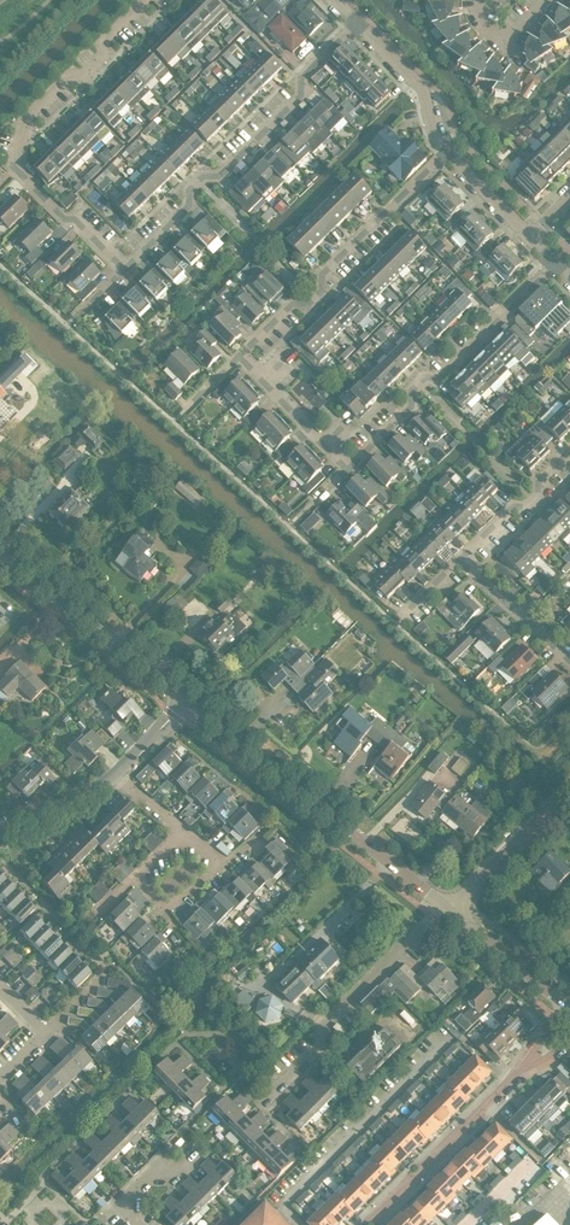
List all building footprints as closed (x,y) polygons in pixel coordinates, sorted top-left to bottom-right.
[(225,10),(214,0),(205,0),(200,5),(219,24),(229,15),(225,10)] [(248,11),(259,0),(238,0),(248,11)] [(257,6),(265,13),(274,5),(269,0),(263,0),(257,6)] [(274,5),(281,12),(282,11),(285,15),(293,6),(290,3),(291,1),(290,0),(278,0),(274,4),(274,5)] [(452,20),(452,10),(463,9),(462,0),(461,0),(453,1),(448,1),(440,2),(440,1),(425,2),(425,3),(429,3),(440,23),(440,24),(448,22),(448,21),(452,20)] [(305,1),(289,16),(312,39),(327,24),(305,1)] [(404,10),(411,11),(412,2),(404,1),(404,10)] [(563,9),(555,4),(550,12),(560,18),(555,26),(558,29),(558,30),(563,35),(564,35),(569,31),(569,13),(567,11),(563,9)] [(210,33),(219,24),(200,5),(191,14),(210,33)] [(265,14),(272,21),(281,12),(274,5),(265,14)] [(201,42),(210,33),(191,14),(182,23),(201,42)] [(252,28),(261,19),(257,15),(246,14),(242,18),(252,28)] [(284,16),(270,30),(294,55),(309,40),(284,16)] [(457,40),(461,37),(458,28),(469,25),(466,16),(452,20),(448,21),(448,22),(440,24),(440,23),(431,26),(431,27),(434,26),(449,44),(450,44),(457,40)] [(555,26),(545,16),(538,23),(546,31),(537,41),(542,44),(541,44),(548,48),(568,41),(569,43),(569,42),(564,35),(563,35),(558,30),(558,29),(555,26)] [(261,19),(252,28),(259,35),(263,32),(263,21),(261,19)] [(191,51),(201,42),(182,23),(173,33),(191,51)] [(234,39),(239,34),(244,30),(240,26),(230,35),(234,39)] [(469,56),(473,53),(468,44),(478,39),(473,30),(461,37),(457,40),(450,44),(449,44),(441,49),(446,47),(463,61),(464,62),(470,56),(469,56)] [(182,61),(191,51),(173,33),(163,42),(178,57),(182,61)] [(535,74),(539,69),(537,65),(535,64),(553,52),(556,54),(556,53),(548,48),(541,44),(542,44),(537,41),(525,33),(520,41),(530,47),(527,52),(528,59),(526,58),(529,60),(524,66),(535,74)] [(229,45),(234,39),(230,35),(225,41),(229,45)] [(273,78),(282,69),(267,53),(256,41),(249,48),(261,59),(258,63),(273,78)] [(169,66),(178,57),(163,42),(154,51),(169,66)] [(486,68),(489,64),(482,57),(491,49),(484,42),(473,53),(469,56),(470,56),(464,62),(463,61),(457,67),(458,68),(460,65),(482,74),(482,75),(487,68),(486,68)] [(229,51),(232,55),(237,49),(234,46),(229,51)] [(339,71),(354,56),(345,47),(326,66),(335,75),(340,71),(339,71)] [(216,57),(221,52),(217,48),(212,53),(216,57)] [(223,57),(226,60),(232,55),(229,51),(223,57)] [(210,63),(216,57),(212,53),(206,59),(210,63)] [(504,77),(506,74),(498,68),(504,59),(496,53),(489,64),(486,68),(487,68),(482,75),(482,74),(475,84),(476,84),(478,81),(499,85),(504,78),(504,77)] [(160,82),(169,73),(151,54),(141,64),(156,79),(156,78),(160,82)] [(349,80),(364,65),(354,56),(339,71),(340,71),(349,80)] [(214,63),(208,68),(212,72),(217,66),(214,63)] [(264,87),(273,78),(258,63),(248,72),(264,87)] [(147,88),(156,79),(141,64),(132,73),(147,88)] [(353,94),(355,92),(373,75),(364,65),(349,80),(344,84),(353,94)] [(494,92),(515,96),(514,98),(515,99),(522,87),(520,89),(519,83),(515,77),(521,70),(513,65),(506,74),(504,77),(504,78),(499,85),(492,95),(494,92)] [(197,76),(202,71),(198,67),(193,72),(197,76)] [(203,73),(206,77),(212,72),(208,68),(203,73)] [(192,81),(197,76),(193,72),(187,77),(192,81)] [(254,97),(264,87),(248,72),(239,81),(254,97)] [(151,91),(147,88),(132,73),(123,82),(141,101),(151,91)] [(535,86),(536,87),(541,80),(530,73),(526,79),(530,82),(520,96),(525,100),(535,86)] [(364,101),(367,99),(382,84),(373,75),(355,92),(364,101)] [(312,80),(317,85),(321,81),(316,76),(312,80)] [(245,106),(254,97),(239,81),(230,90),(245,106)] [(128,106),(132,110),(141,101),(123,82),(113,91),(128,106)] [(192,89),(195,92),(201,86),(198,83),(192,89)] [(376,108),(391,93),(382,84),(367,99),(376,108)] [(175,98),(180,92),(176,88),(171,94),(175,98)] [(190,97),(195,92),(192,89),(187,93),(190,97)] [(330,98),(334,94),(329,89),(325,93),(330,98)] [(236,115),(245,106),(230,90),(220,99),(236,115)] [(119,115),(128,106),(113,91),(104,100),(119,115)] [(169,103),(175,98),(171,94),(165,99),(169,103)] [(330,98),(335,104),(340,100),(334,94),(330,98)] [(554,103),(557,107),(564,100),(561,96),(554,103)] [(226,124),(236,115),(220,99),(211,109),(226,124)] [(345,119),(337,110),(325,99),(319,105),(320,106),(311,115),(332,136),(333,135),(330,133),(345,119)] [(123,119),(119,115),(104,100),(95,110),(113,129),(123,119)] [(183,105),(179,101),(174,106),(177,110),(183,105)] [(304,111),(308,107),(304,102),(299,107),(304,111)] [(551,114),(557,107),(554,103),(547,110),(551,114)] [(156,116),(162,111),(158,107),(152,112),(156,116)] [(217,133),(226,124),(211,109),(202,118),(217,133)] [(167,119),(173,113),(169,110),(164,115),(167,119)] [(346,119),(350,115),(345,110),(341,114),(346,119)] [(151,121),(156,116),(152,112),(147,117),(151,121)] [(101,141),(111,132),(91,113),(82,122),(100,141),(101,141)] [(537,120),(540,124),(547,117),(543,114),(537,120)] [(323,145),(332,136),(311,115),(302,124),(323,145)] [(350,115),(346,119),(351,125),(355,121),(350,115)] [(208,143),(217,133),(202,118),(192,127),(208,143)] [(561,128),(569,137),(569,119),(561,128)] [(285,130),(290,125),(285,120),(280,125),(285,130)] [(533,131),(540,124),(537,120),(530,127),(533,131)] [(73,132),(91,150),(100,141),(82,122),(73,132)] [(158,125),(156,123),(154,122),(149,127),(153,131),(158,125)] [(314,154),(323,145),(302,124),(293,133),(314,154)] [(138,134),(142,131),(143,129),(139,125),(134,130),(138,134)] [(147,136),(153,131),(149,127),(143,133),(147,136)] [(406,139),(402,143),(387,128),(370,146),(371,147),(384,161),(382,163),(400,181),(402,178),(405,182),(427,161),(406,139)] [(561,128),(552,136),(569,154),(569,137),(561,128)] [(527,129),(523,133),(529,138),(533,134),(527,129)] [(132,140),(138,134),(134,130),(128,136),(132,140)] [(195,155),(205,146),(189,130),(180,140),(195,155)] [(63,141),(82,159),(91,150),(73,132),(63,141)] [(313,155),(314,154),(293,133),(284,141),(283,140),(277,146),(297,166),(311,152),(313,155)] [(569,164),(569,154),(552,136),(544,145),(566,168),(569,164)] [(515,141),(521,147),(525,143),(519,137),(515,141)] [(186,164),(195,155),(180,140),(170,149),(186,164)] [(54,150),(73,169),(82,159),(63,141),(54,150)] [(132,147),(135,150),(141,145),(137,141),(132,147)] [(557,176),(566,168),(544,145),(535,154),(557,176)] [(283,180),(297,166),(277,146),(272,152),(273,153),(264,162),(285,183),(285,182),(283,180)] [(115,157),(121,151),(117,147),(111,152),(115,157)] [(126,152),(130,156),(135,150),(132,147),(126,152)] [(176,173),(186,164),(170,149),(161,158),(176,173)] [(256,158),(261,154),(256,149),(251,154),(256,158)] [(60,174),(64,177),(73,169),(54,150),(45,159),(60,174)] [(110,162),(115,157),(111,152),(106,158),(110,162)] [(549,185),(557,176),(535,154),(526,162),(549,185)] [(497,155),(493,158),(500,165),(504,162),(497,155)] [(167,183),(176,173),(161,158),(152,167),(167,183)] [(57,177),(60,174),(45,159),(35,169),(41,175),(39,176),(47,187),(59,180),(57,177)] [(113,165),(117,169),(122,163),(119,160),(113,165)] [(275,192),(285,183),(264,162),(255,171),(275,192)] [(550,187),(549,185),(526,162),(517,172),(519,174),(514,179),(534,200),(535,201),(545,192),(550,187)] [(97,175),(102,169),(98,165),(93,171),(97,175)] [(111,174),(117,169),(113,165),(108,170),(111,174)] [(158,192),(167,183),(152,167),(143,176),(158,192)] [(237,177),(242,172),(238,167),(233,172),(237,177)] [(92,180),(97,175),(93,171),(87,176),(92,180)] [(266,201),(275,192),(255,171),(245,180),(266,201)] [(149,201),(158,192),(143,176),(133,185),(149,201)] [(342,189),(367,214),(368,213),(371,214),(370,208),(364,201),(373,193),(356,176),(342,189)] [(101,177),(94,184),(98,187),(104,181),(101,177)] [(266,202),(266,201),(245,180),(237,188),(236,187),(229,194),(249,213),(263,199),(266,202)] [(78,193),(84,188),(80,184),(74,189),(78,193)] [(139,210),(149,201),(133,185),(124,195),(139,210)] [(438,213),(455,196),(445,186),(438,193),(436,192),(434,192),(432,192),(431,192),(429,193),(427,195),(427,197),(427,199),(427,201),(428,202),(438,213)] [(366,215),(367,214),(342,189),(329,202),(346,220),(354,211),(360,217),(366,219),(366,215)] [(384,190),(378,196),(383,201),(389,195),(384,190)] [(78,199),(75,196),(73,193),(61,205),(67,210),(78,199)] [(130,219),(139,210),(124,195),(115,204),(130,219)] [(449,230),(462,218),(457,213),(465,206),(455,196),(438,213),(447,222),(444,225),(449,230)] [(29,210),(15,197),(5,206),(0,201),(0,219),(10,229),(29,210)] [(337,228),(346,220),(329,202),(316,215),(340,240),(341,239),(344,240),(343,234),(337,228)] [(417,222),(407,211),(401,216),(412,227),(417,222)] [(339,242),(340,240),(316,215),(302,229),(319,246),(327,238),(333,244),(339,245),(339,242)] [(193,234),(207,248),(209,251),(220,240),(218,237),(224,231),(209,216),(202,223),(203,224),(193,234)] [(462,218),(449,230),(454,235),(451,240),(460,249),(467,242),(484,225),(476,217),(468,225),(462,218)] [(38,247),(52,234),(38,220),(18,240),(31,254),(26,259),(32,265),(44,254),(38,247)] [(479,260),(491,248),(486,243),(494,235),(484,225),(467,242),(476,252),(473,255),(479,260)] [(311,254),(319,246),(302,229),(288,242),(304,258),(303,259),(312,268),(314,266),(317,266),(317,260),(311,254)] [(207,248),(193,234),(192,233),(185,240),(186,241),(176,251),(192,268),(203,257),(201,254),(207,248)] [(403,242),(418,258),(427,249),(412,233),(403,242)] [(409,267),(418,258),(403,242),(393,251),(409,267)] [(63,274),(81,255),(70,243),(58,255),(53,250),(41,262),(46,267),(51,262),(63,274)] [(496,272),(514,255),(504,246),(496,254),(491,248),(479,260),(485,266),(488,264),(496,272)] [(159,267),(159,268),(175,285),(186,274),(190,278),(197,272),(192,268),(176,251),(175,250),(168,257),(169,258),(159,267)] [(399,276),(409,267),(393,251),(384,261),(399,276)] [(515,274),(516,273),(523,265),(514,255),(496,272),(506,282),(508,284),(509,284),(510,284),(511,284),(512,284),(514,283),(515,282),(515,281),(516,281),(516,280),(516,279),(516,278),(516,277),(516,276),(516,275),(515,274)] [(295,270),(300,266),(295,261),(290,265),(295,270)] [(390,285),(399,276),(384,261),(375,270),(390,285)] [(91,283),(100,274),(88,262),(69,281),(81,293),(77,297),(83,303),(97,289),(91,283)] [(430,270),(433,274),(439,268),(435,265),(430,270)] [(180,289),(175,285),(159,268),(159,267),(158,266),(151,273),(152,274),(142,284),(156,299),(158,301),(168,291),(173,296),(180,289)] [(284,290),(269,275),(264,269),(245,288),(264,307),(269,302),(271,304),(275,300),(277,302),(283,296),(280,294),(284,290)] [(381,294),(390,285),(375,270),(365,279),(381,294)] [(428,279),(433,274),(430,270),(425,275),(428,279)] [(371,304),(381,294),(365,279),(356,288),(371,304)] [(448,299),(463,314),(472,305),(467,300),(473,295),(458,279),(452,285),(457,290),(448,299)] [(156,299),(142,284),(141,283),(134,290),(135,291),(124,301),(138,316),(141,318),(152,308),(149,305),(156,299)] [(411,288),(415,292),(420,287),(417,283),(411,288)] [(421,290),(425,294),(430,289),(426,285),(421,290)] [(344,292),(348,296),(338,305),(354,321),(357,324),(358,326),(373,311),(349,286),(344,292)] [(410,297),(415,292),(411,288),(406,293),(410,297)] [(517,324),(511,329),(519,338),(524,342),(530,337),(536,331),(561,307),(557,304),(559,302),(545,288),(519,312),(521,314),(516,319),(516,323),(517,324)] [(416,296),(419,300),(425,294),(421,290),(416,296)] [(265,313),(247,294),(243,291),(242,291),(235,297),(235,299),(239,302),(233,308),(230,304),(226,309),(238,321),(242,317),(252,327),(265,313)] [(498,304),(488,294),(482,299),(493,310),(498,304)] [(454,324),(463,314),(448,299),(438,308),(454,324)] [(138,316),(124,301),(123,300),(116,307),(117,308),(107,319),(110,322),(106,325),(116,343),(134,324),(132,322),(138,316)] [(393,307),(396,310),(401,305),(398,302),(393,307)] [(403,309),(406,312),(412,307),(408,303),(403,309)] [(345,330),(354,321),(338,305),(329,314),(345,330)] [(536,331),(546,341),(551,336),(555,339),(565,329),(569,334),(569,319),(568,316),(569,314),(569,313),(562,305),(561,307),(536,331)] [(238,321),(226,309),(224,307),(218,313),(223,318),(212,329),(230,348),(242,336),(233,326),(238,321)] [(391,315),(396,310),(393,307),(387,312),(391,315)] [(445,333),(454,324),(438,308),(429,317),(445,333)] [(401,318),(406,312),(403,309),(397,314),(401,318)] [(335,339),(345,330),(329,314),(320,324),(335,339)] [(435,342),(445,333),(429,317),(420,326),(435,342)] [(326,348),(335,339),(320,324),(311,333),(326,348)] [(386,325),(381,330),(384,334),(390,328),(386,325)] [(425,351),(435,342),(420,326),(410,336),(425,351)] [(500,338),(498,341),(515,358),(519,363),(529,353),(526,350),(529,348),(524,342),(521,345),(516,340),(519,338),(511,329),(508,332),(507,331),(500,338)] [(381,330),(375,335),(379,339),(384,334),(381,330)] [(209,369),(221,356),(213,348),(218,343),(206,331),(196,340),(201,345),(192,353),(209,369)] [(326,348),(311,333),(301,342),(306,348),(301,353),(316,368),(322,362),(331,354),(326,348)] [(369,337),(366,333),(360,338),(364,342),(369,337)] [(535,342),(530,337),(524,342),(529,348),(535,342)] [(409,340),(399,349),(413,364),(423,354),(409,340)] [(495,343),(489,350),(497,358),(506,367),(515,358),(498,341),(495,343)] [(371,346),(368,343),(362,348),(366,352),(371,346)] [(347,352),(350,355),(356,350),(352,346),(347,352)] [(362,348),(357,354),(360,357),(366,352),(362,348)] [(200,371),(187,358),(179,349),(171,357),(173,359),(166,366),(179,378),(166,391),(176,401),(183,394),(179,391),(200,371)] [(399,349),(390,358),(404,372),(413,364),(399,349)] [(482,356),(479,359),(481,361),(499,380),(509,370),(506,367),(497,358),(489,350),(482,356)] [(345,360),(350,355),(347,352),(342,357),(345,360)] [(390,358),(381,367),(395,382),(404,372),(390,358)] [(477,361),(470,368),(487,385),(490,389),(491,388),(495,393),(504,384),(499,380),(481,361),(479,359),(477,361)] [(352,365),(349,361),(343,367),(347,371),(352,365)] [(343,367),(338,372),(342,376),(347,371),(343,367)] [(381,367),(371,377),(385,391),(395,382),(381,367)] [(463,375),(461,377),(463,379),(478,395),(481,398),(490,389),(487,385),(470,368),(463,375)] [(371,377),(362,386),(376,400),(385,391),(371,377)] [(233,408),(251,391),(247,387),(248,386),(243,381),(240,383),(238,381),(236,384),(230,378),(214,395),(219,401),(223,398),(233,408)] [(463,409),(478,395),(463,379),(460,382),(458,380),(451,387),(453,389),(448,394),(463,409)] [(544,387),(548,390),(553,385),(549,382),(544,387)] [(349,391),(340,399),(350,409),(357,417),(365,409),(367,410),(377,401),(376,400),(362,386),(362,385),(352,394),(349,391)] [(542,396),(548,390),(544,387),(539,392),(542,396)] [(249,425),(262,412),(257,407),(260,404),(258,402),(261,399),(256,394),(255,395),(251,391),(233,408),(249,425)] [(564,407),(555,416),(569,432),(569,413),(564,407)] [(535,426),(551,441),(556,436),(560,441),(569,432),(555,416),(550,411),(541,420),(535,426)] [(264,442),(283,424),(278,420),(279,419),(275,414),(272,417),(270,415),(267,417),(262,412),(249,425),(264,442)] [(15,431),(23,438),(36,423),(28,416),(15,431)] [(437,444),(448,433),(433,418),(427,423),(421,417),(408,429),(425,446),(428,442),(429,443),(437,444)] [(501,423),(496,428),(501,433),(506,427),(501,423)] [(86,424),(78,433),(81,436),(95,450),(104,440),(90,427),(86,424)] [(280,458),(294,445),(289,440),(292,438),(290,435),(292,433),(288,428),(287,429),(283,424),(264,442),(280,458)] [(545,447),(551,441),(535,426),(520,441),(540,461),(550,452),(545,447)] [(53,438),(46,430),(36,440),(44,447),(53,438)] [(405,442),(400,437),(389,448),(405,464),(412,458),(417,463),(426,454),(410,437),(405,442)] [(531,470),(540,461),(520,441),(505,455),(521,471),(526,465),(531,470)] [(296,475),(314,458),(310,453),(311,452),(306,447),(303,450),(301,448),(299,450),(294,445),(280,458),(277,462),(282,467),(286,464),(296,475)] [(69,446),(56,459),(65,468),(78,455),(69,446)] [(320,473),(323,471),(321,469),(324,466),(319,461),(318,462),(314,458),(296,475),(306,486),(303,489),(308,495),(326,479),(320,473)] [(385,464),(379,458),(368,469),(386,488),(398,477),(403,482),(408,477),(390,458),(385,464)] [(491,507),(494,503),(489,499),(498,490),(483,475),(473,484),(488,500),(486,502),(491,507)] [(365,485),(359,478),(347,489),(366,508),(377,498),(384,504),(389,499),(370,480),(365,485)] [(205,500),(184,482),(177,490),(198,508),(205,500)] [(480,508),(486,502),(488,500),(473,484),(464,494),(466,496),(479,509),(480,508)] [(58,507),(51,514),(67,529),(86,509),(79,502),(85,496),(78,490),(73,495),(71,494),(65,500),(63,499),(56,506),(58,507)] [(482,511),(480,508),(479,509),(466,496),(457,505),(473,520),(470,523),(475,528),(478,524),(474,519),(482,511)] [(420,503),(429,512),(435,506),(426,497),(420,503)] [(569,530),(569,510),(561,501),(551,511),(569,530)] [(377,526),(364,513),(353,502),(346,509),(341,503),(327,517),(345,535),(359,522),(370,534),(377,526)] [(464,529),(470,523),(473,520),(457,505),(448,514),(464,529)] [(569,535),(569,530),(551,511),(542,520),(559,537),(563,541),(569,535)] [(456,537),(464,529),(448,514),(439,523),(454,539),(452,541),(457,546),(460,542),(456,537)] [(550,546),(559,537),(542,520),(533,529),(550,546)] [(446,547),(452,541),(454,539),(439,523),(430,532),(446,547)] [(541,556),(550,546),(533,529),(524,538),(541,556)] [(124,570),(140,583),(149,572),(151,575),(156,568),(157,566),(157,564),(155,563),(153,563),(151,564),(144,558),(155,544),(140,532),(124,553),(132,559),(124,570)] [(437,556),(446,547),(430,532),(421,541),(436,557),(434,559),(439,564),(442,561),(437,556)] [(531,565),(533,563),(541,556),(524,538),(514,547),(531,565)] [(427,566),(434,559),(436,557),(421,541),(412,550),(427,566)] [(536,569),(531,565),(514,547),(504,557),(526,579),(536,569)] [(419,573),(427,566),(412,550),(403,559),(418,575),(416,577),(421,582),(424,578),(419,573)] [(189,570),(200,580),(214,566),(203,555),(189,570)] [(409,584),(416,577),(418,575),(403,559),(394,567),(394,568),(407,581),(406,581),(409,584)] [(407,581),(394,568),(394,567),(392,565),(383,574),(398,590),(395,592),(400,597),(403,593),(398,589),(406,581),(407,581)] [(388,599),(395,592),(398,590),(383,574),(373,584),(365,575),(359,581),(370,591),(375,586),(388,599)] [(553,587),(547,580),(537,590),(543,597),(553,587)] [(452,613),(465,626),(480,612),(465,596),(454,606),(447,599),(437,609),(446,619),(452,613)] [(227,598),(217,608),(222,613),(232,602),(227,598)] [(562,622),(566,627),(569,631),(569,614),(562,622)] [(232,636),(235,633),(238,636),(246,628),(236,618),(235,619),(231,615),(228,619),(227,618),(222,623),(220,620),(215,625),(213,623),(206,630),(208,632),(203,637),(217,651),(227,641),(229,643),(233,638),(232,636)] [(347,631),(354,623),(349,619),(342,626),(347,631)] [(499,627),(492,619),(476,635),(496,654),(510,640),(498,628),(499,627)] [(355,634),(362,640),(366,635),(358,629),(355,634)] [(452,665),(474,643),(467,635),(445,657),(452,665)] [(536,661),(522,647),(506,663),(500,657),(488,669),(495,675),(503,668),(516,681),(536,661)] [(298,681),(315,664),(302,650),(289,663),(287,661),(279,668),(275,664),(261,677),(275,691),(285,681),(292,688),(299,682),(298,681)] [(327,659),(319,667),(315,664),(298,681),(299,682),(292,688),(302,698),(300,700),(314,714),(328,700),(334,694),(327,687),(341,673),(327,659)] [(0,684),(0,690),(8,698),(18,687),(32,701),(46,688),(19,661),(6,675),(7,677),(0,684)] [(568,689),(553,674),(541,686),(534,679),(520,693),(528,701),(534,696),(547,710),(568,689)] [(111,719),(102,728),(113,739),(123,729),(122,728),(128,722),(128,721),(133,716),(139,723),(146,716),(128,699),(124,703),(110,689),(100,700),(114,714),(110,718),(111,719)] [(378,744),(390,728),(378,718),(372,726),(351,709),(337,727),(344,733),(336,742),(353,756),(363,745),(361,744),(368,736),(378,744)] [(399,727),(408,717),(403,713),(394,723),(399,727)] [(390,728),(378,744),(387,752),(376,765),(394,779),(413,755),(405,748),(409,743),(390,728)] [(72,756),(64,764),(74,774),(83,764),(87,768),(100,755),(97,752),(105,744),(91,731),(84,738),(81,736),(67,751),(72,756)] [(472,733),(468,739),(475,745),(479,740),(472,733)] [(168,780),(182,765),(171,754),(176,750),(170,744),(146,767),(152,773),(157,769),(168,780)] [(443,754),(430,769),(437,775),(450,760),(443,754)] [(452,769),(461,777),(470,766),(461,758),(452,769)] [(187,795),(201,781),(190,770),(195,766),(189,759),(182,765),(168,780),(165,783),(171,789),(176,784),(187,795)] [(20,774),(6,788),(17,799),(22,793),(28,798),(43,783),(48,788),(56,780),(40,764),(25,779),(20,774)] [(521,773),(510,786),(519,793),(530,780),(521,773)] [(206,810),(220,796),(209,785),(214,781),(208,774),(201,781),(187,795),(184,798),(190,804),(195,799),(206,810)] [(445,812),(453,802),(445,796),(446,795),(431,782),(425,790),(426,792),(413,808),(427,819),(438,806),(445,812)] [(225,825),(239,812),(228,801),(233,796),(226,789),(220,796),(206,810),(203,813),(209,820),(214,815),(225,825)] [(104,806),(113,815),(122,824),(134,812),(117,794),(104,806)] [(457,796),(453,802),(445,812),(444,813),(474,837),(487,821),(492,814),(477,801),(471,808),(457,796)] [(239,812),(225,825),(222,828),(229,835),(234,830),(244,841),(258,827),(248,817),(253,812),(246,805),(239,812)] [(130,832),(122,824),(113,815),(102,825),(119,843),(130,832)] [(107,855),(119,843),(102,825),(90,837),(98,846),(107,855)] [(98,846),(90,837),(81,829),(69,840),(87,858),(98,846)] [(148,838),(158,848),(164,842),(154,832),(148,838)] [(151,854),(158,848),(148,838),(142,844),(151,854)] [(75,869),(87,858),(69,840),(58,852),(75,869)] [(259,866),(273,880),(283,869),(288,874),(295,868),(271,844),(265,851),(269,856),(259,866)] [(64,880),(75,869),(58,852),(47,863),(55,872),(64,880)] [(531,873),(540,883),(552,896),(562,887),(560,885),(569,875),(569,873),(551,853),(549,855),(546,858),(531,873)] [(273,880),(259,866),(252,859),(245,866),(250,871),(240,881),(254,895),(264,885),(269,890),(276,883),(273,880)] [(118,867),(129,877),(135,871),(125,860),(118,867)] [(121,884),(129,877),(118,867),(111,874),(121,884)] [(72,889),(64,880),(55,872),(43,883),(60,901),(72,889)] [(254,895),(240,881),(233,874),(226,881),(232,886),(221,896),(235,910),(245,900),(250,905),(257,898),(254,895)] [(16,892),(11,886),(15,883),(10,878),(6,882),(0,889),(0,905),(1,906),(16,892)] [(94,888),(104,898),(110,892),(101,882),(94,888)] [(10,916),(25,901),(20,896),(24,892),(20,888),(16,892),(1,906),(10,916)] [(98,904),(104,898),(94,888),(88,894),(98,904)] [(238,913),(235,910),(221,896),(214,889),(207,896),(213,901),(202,911),(216,925),(227,915),(231,920),(238,913)] [(112,926),(114,924),(125,935),(141,918),(130,908),(136,903),(129,896),(105,920),(112,926)] [(25,901),(10,916),(20,925),(35,911),(29,905),(33,902),(29,897),(25,901)] [(197,941),(201,937),(203,940),(211,933),(213,935),(219,929),(216,925),(202,911),(195,904),(189,911),(194,916),(183,927),(183,928),(197,941)] [(89,910),(79,920),(85,926),(95,916),(89,910)] [(29,942),(44,928),(39,922),(43,918),(38,914),(20,933),(29,942)] [(140,954),(157,937),(146,927),(151,922),(145,915),(141,918),(125,935),(121,939),(127,945),(129,944),(140,954)] [(39,952),(53,938),(48,932),(52,928),(48,924),(44,928),(29,942),(39,952)] [(48,961),(63,947),(58,942),(61,938),(57,934),(53,938),(39,952),(48,961)] [(158,970),(168,961),(172,956),(162,945),(167,940),(160,934),(157,937),(140,954),(136,958),(143,964),(148,959),(158,970)] [(321,980),(340,961),(320,941),(298,963),(300,965),(277,987),(294,1004),(313,985),(327,999),(334,992),(321,980)] [(57,971),(72,956),(67,951),(71,947),(66,943),(63,947),(48,961),(57,971)] [(8,963),(18,953),(13,948),(3,958),(8,963)] [(81,966),(77,961),(76,961),(80,957),(76,952),(72,956),(57,971),(67,980),(81,966)] [(14,969),(21,961),(24,959),(18,953),(8,963),(14,969)] [(442,990),(449,997),(462,984),(436,958),(417,976),(406,965),(388,983),(387,982),(363,1006),(373,1016),(396,993),(408,1004),(426,986),(436,996),(442,990)] [(197,959),(194,967),(201,975),(207,969),(207,962),(197,959)] [(85,962),(81,966),(67,980),(76,990),(91,975),(85,970),(89,966),(85,962)] [(27,982),(37,972),(31,967),(21,977),(27,982)] [(32,986),(33,987),(42,978),(37,972),(27,982),(32,987),(32,986)] [(121,1000),(136,1016),(145,1007),(146,1009),(148,1007),(137,996),(140,994),(132,986),(130,985),(125,979),(123,981),(108,979),(107,987),(120,990),(126,995),(121,1000)] [(482,1016),(479,1013),(495,997),(483,985),(466,1001),(473,1008),(464,1017),(462,1014),(455,1021),(466,1032),(482,1016)] [(45,1001),(56,991),(50,986),(40,995),(45,1001)] [(136,1016),(121,1000),(112,991),(98,989),(97,997),(110,999),(116,1005),(111,1010),(126,1025),(135,1017),(136,1018),(138,1017),(136,1016)] [(56,991),(45,1001),(50,1006),(61,996),(56,991)] [(284,1006),(274,996),(260,1000),(257,1014),(267,1024),(280,1020),(284,1006)] [(128,1027),(126,1025),(111,1010),(103,1001),(88,998),(87,1006),(101,1009),(106,1014),(101,1020),(116,1035),(125,1026),(127,1028),(128,1027)] [(499,1009),(505,1003),(501,999),(495,1005),(499,1009)] [(489,1010),(492,1014),(497,1009),(494,1005),(489,1010)] [(535,1027),(515,1007),(509,1013),(511,1015),(502,1024),(518,1040),(527,1031),(529,1033),(535,1027)] [(116,1035),(101,1020),(93,1011),(79,1008),(77,1016),(91,1019),(96,1024),(91,1029),(107,1044),(115,1036),(117,1038),(118,1037),(116,1035)] [(405,1011),(400,1016),(411,1026),(415,1022),(405,1011)] [(158,1014),(152,1020),(159,1027),(165,1021),(158,1014)] [(14,1020),(8,1015),(0,1022),(0,1033),(14,1020)] [(107,1044),(91,1029),(83,1021),(68,1018),(67,1025),(82,1028),(87,1034),(81,1039),(82,1040),(85,1043),(96,1054),(106,1045),(107,1047),(108,1046),(107,1044)] [(0,1033),(0,1052),(9,1043),(5,1039),(18,1025),(14,1020),(0,1033)] [(338,1023),(334,1028),(343,1037),(347,1032),(338,1023)] [(509,1048),(518,1040),(502,1024),(493,1033),(509,1048)] [(388,1028),(349,1068),(365,1085),(405,1045),(388,1028)] [(455,1031),(453,1034),(459,1040),(464,1036),(457,1029),(455,1031)] [(493,1033),(484,1042),(483,1040),(477,1046),(488,1057),(494,1062),(499,1057),(500,1058),(509,1048),(493,1033)] [(56,1044),(83,1072),(92,1062),(79,1049),(75,1053),(61,1039),(56,1044)] [(85,1050),(89,1047),(85,1043),(82,1040),(79,1043),(85,1050)] [(73,1081),(83,1072),(56,1044),(51,1049),(64,1063),(60,1067),(73,1081)] [(449,1050),(453,1053),(458,1048),(455,1045),(449,1050)] [(444,1055),(448,1059),(453,1053),(449,1050),(444,1055)] [(73,1081),(60,1067),(56,1071),(43,1057),(37,1062),(64,1090),(73,1081)] [(166,1083),(188,1061),(184,1057),(175,1066),(169,1060),(156,1073),(166,1083)] [(466,1067),(482,1083),(491,1073),(476,1058),(466,1067)] [(175,1092),(188,1079),(183,1074),(192,1065),(188,1061),(166,1083),(175,1092)] [(54,1099),(64,1090),(37,1062),(32,1067),(45,1081),(41,1085),(54,1099)] [(431,1068),(434,1072),(440,1067),(436,1063),(431,1068)] [(457,1076),(473,1092),(482,1083),(466,1067),(457,1076)] [(429,1077),(434,1072),(431,1068),(426,1074),(429,1077)] [(568,1088),(569,1086),(569,1082),(561,1073),(556,1078),(568,1088)] [(54,1099),(41,1085),(37,1089),(24,1075),(19,1080),(45,1108),(54,1099)] [(184,1101),(206,1079),(202,1075),(193,1084),(188,1079),(175,1092),(184,1101)] [(448,1086),(465,1103),(470,1098),(468,1096),(473,1092),(457,1076),(448,1086)] [(307,1081),(329,1103),(339,1094),(325,1080),(320,1086),(311,1077),(307,1081)] [(565,1094),(563,1093),(568,1088),(556,1078),(552,1082),(551,1081),(541,1092),(554,1105),(559,1110),(566,1102),(567,1099),(566,1096),(565,1095),(565,1094)] [(206,1079),(184,1101),(194,1111),(207,1098),(202,1092),(210,1083),(206,1079)] [(35,1118),(45,1108),(19,1080),(13,1085),(20,1092),(18,1094),(22,1099),(24,1097),(27,1099),(22,1104),(35,1118)] [(320,1113),(329,1103),(307,1081),(303,1085),(312,1094),(307,1099),(320,1113)] [(412,1087),(416,1090),(421,1085),(418,1082),(412,1087)] [(441,1097),(456,1112),(465,1103),(448,1086),(450,1088),(441,1097)] [(411,1095),(416,1090),(412,1087),(407,1092),(411,1095)] [(559,1110),(554,1105),(541,1092),(531,1102),(549,1120),(559,1110)] [(222,1123),(247,1099),(243,1095),(234,1104),(228,1098),(212,1113),(222,1123)] [(320,1113),(307,1099),(301,1104),(293,1096),(289,1099),(311,1122),(320,1113)] [(431,1106),(447,1121),(456,1112),(441,1097),(431,1106)] [(126,1103),(148,1124),(158,1115),(145,1102),(139,1108),(130,1099),(126,1103)] [(231,1132),(247,1117),(242,1111),(251,1102),(247,1099),(222,1123),(231,1132)] [(301,1131),(311,1122),(289,1099),(285,1103),(293,1112),(287,1118),(301,1131)] [(394,1105),(397,1109),(403,1103),(399,1100),(394,1105)] [(539,1130),(549,1120),(531,1102),(520,1113),(534,1126),(539,1130)] [(139,1134),(148,1124),(126,1103),(122,1106),(131,1116),(126,1121),(139,1134)] [(392,1114),(397,1109),(394,1105),(389,1110),(392,1114)] [(422,1115),(438,1131),(447,1121),(431,1106),(422,1115)] [(241,1141),(265,1117),(261,1113),(252,1122),(247,1117),(231,1132),(241,1141)] [(539,1130),(534,1126),(520,1113),(510,1123),(523,1136),(528,1141),(539,1130)] [(411,1122),(428,1140),(438,1131),(422,1115),(413,1124),(411,1122)] [(139,1134),(126,1121),(121,1126),(112,1117),(108,1121),(129,1143),(139,1134)] [(250,1151),(265,1135),(260,1130),(269,1121),(265,1117),(241,1141),(250,1151)] [(376,1123),(379,1127),(384,1122),(381,1118),(376,1123)] [(120,1152),(129,1143),(108,1121),(104,1125),(113,1134),(107,1140),(120,1152)] [(422,1143),(424,1145),(428,1140),(411,1122),(402,1131),(417,1147),(422,1143)] [(15,1128),(10,1123),(0,1133),(0,1144),(15,1128)] [(374,1132),(379,1127),(376,1123),(370,1129),(374,1132)] [(502,1150),(512,1141),(497,1125),(487,1135),(502,1150)] [(0,1144),(0,1163),(11,1152),(7,1147),(21,1134),(15,1128),(0,1144)] [(561,1132),(566,1137),(569,1133),(564,1128),(561,1132)] [(259,1160),(284,1135),(280,1131),(271,1140),(265,1135),(250,1151),(259,1160)] [(392,1141),(408,1156),(417,1147),(402,1131),(392,1141)] [(563,1140),(566,1137),(561,1132),(558,1135),(563,1140)] [(268,1169),(284,1153),(279,1148),(288,1139),(284,1135),(259,1160),(268,1169)] [(478,1144),(493,1160),(502,1150),(487,1135),(478,1144)] [(120,1152),(107,1140),(102,1145),(93,1136),(89,1140),(110,1162),(120,1152)] [(357,1142),(361,1145),(366,1140),(362,1137),(357,1142)] [(101,1171),(110,1162),(89,1140),(85,1144),(94,1153),(89,1158),(101,1171)] [(383,1150),(399,1165),(408,1156),(392,1141),(383,1150)] [(355,1150),(361,1145),(357,1142),(352,1147),(355,1150)] [(550,1142),(540,1152),(540,1153),(545,1158),(555,1147),(550,1142)] [(466,1151),(484,1169),(493,1160),(478,1144),(473,1148),(471,1146),(466,1151)] [(284,1153),(268,1169),(278,1179),(303,1154),(298,1149),(289,1158),(284,1153)] [(374,1159),(391,1177),(396,1172),(394,1170),(399,1165),(383,1150),(374,1159)] [(466,1151),(457,1160),(475,1178),(484,1169),(466,1151)] [(101,1171),(89,1158),(83,1163),(74,1154),(70,1158),(92,1180),(101,1171)] [(339,1160),(342,1164),(347,1158),(344,1155),(339,1160)] [(523,1160),(519,1157),(514,1162),(518,1166),(523,1160)] [(83,1189),(92,1180),(70,1158),(66,1162),(75,1171),(70,1176),(83,1189)] [(550,1158),(542,1166),(562,1187),(569,1180),(569,1178),(550,1158)] [(367,1170),(382,1186),(391,1177),(374,1159),(376,1161),(367,1170)] [(206,1164),(228,1186),(237,1177),(226,1165),(220,1170),(210,1160),(206,1164)] [(337,1169),(342,1164),(339,1160),(333,1165),(337,1169)] [(457,1160),(448,1169),(463,1185),(472,1176),(474,1178),(475,1178),(457,1160)] [(514,1162),(509,1167),(512,1171),(518,1166),(514,1162)] [(219,1195),(228,1186),(206,1164),(201,1168),(212,1178),(207,1183),(219,1195)] [(448,1169),(439,1179),(456,1196),(457,1196),(455,1194),(463,1185),(448,1169)] [(358,1179),(373,1195),(382,1186),(367,1170),(358,1179)] [(83,1189),(70,1176),(65,1181),(56,1172),(52,1176),(73,1199),(83,1189)] [(320,1178),(324,1182),(329,1177),(325,1173),(320,1178)] [(504,1179),(501,1175),(496,1180),(499,1184),(504,1179)] [(219,1195),(207,1183),(202,1188),(191,1178),(187,1182),(209,1204),(219,1195)] [(318,1187),(324,1182),(320,1178),(315,1184),(318,1187)] [(348,1188),(364,1204),(373,1195),(358,1179),(348,1188)] [(429,1188),(447,1205),(456,1196),(439,1179),(429,1188)] [(499,1184),(496,1180),(490,1186),(494,1189),(499,1184)] [(200,1214),(209,1204),(187,1182),(183,1186),(193,1197),(188,1202),(200,1214)] [(337,1196),(355,1213),(364,1204),(348,1188),(340,1197),(338,1195),(337,1196)] [(422,1199),(438,1215),(447,1205),(429,1188),(431,1190),(422,1199)] [(302,1197),(305,1200),(310,1195),(307,1192),(302,1197)] [(486,1197),(482,1194),(477,1199),(481,1202),(486,1197)] [(200,1214),(188,1202),(183,1207),(173,1196),(169,1200),(191,1223),(200,1214)] [(328,1205),(343,1220),(348,1216),(350,1218),(355,1213),(337,1196),(328,1205)] [(300,1205),(305,1200),(302,1197),(296,1202),(300,1205)] [(413,1208),(428,1224),(438,1215),(422,1199),(413,1208)] [(481,1202),(477,1199),(472,1204),(475,1207),(481,1202)] [(191,1223),(169,1200),(164,1204),(175,1215),(169,1221),(173,1224),(188,1224),(191,1223)] [(330,1224),(339,1224),(343,1220),(328,1205),(319,1214),(330,1224)] [(409,1213),(407,1210),(402,1215),(411,1224),(427,1224),(428,1224),(413,1208),(409,1213)] [(252,1224),(284,1224),(281,1222),(282,1222),(274,1214),(272,1216),(267,1210),(252,1224)] [(467,1216),(464,1212),(459,1217),(462,1221),(467,1216)] [(311,1224),(330,1224),(319,1214),(309,1223),(311,1224)] [(393,1224),(411,1224),(402,1215),(392,1224),(393,1224)] [(548,1215),(539,1224),(559,1224),(548,1215)]
